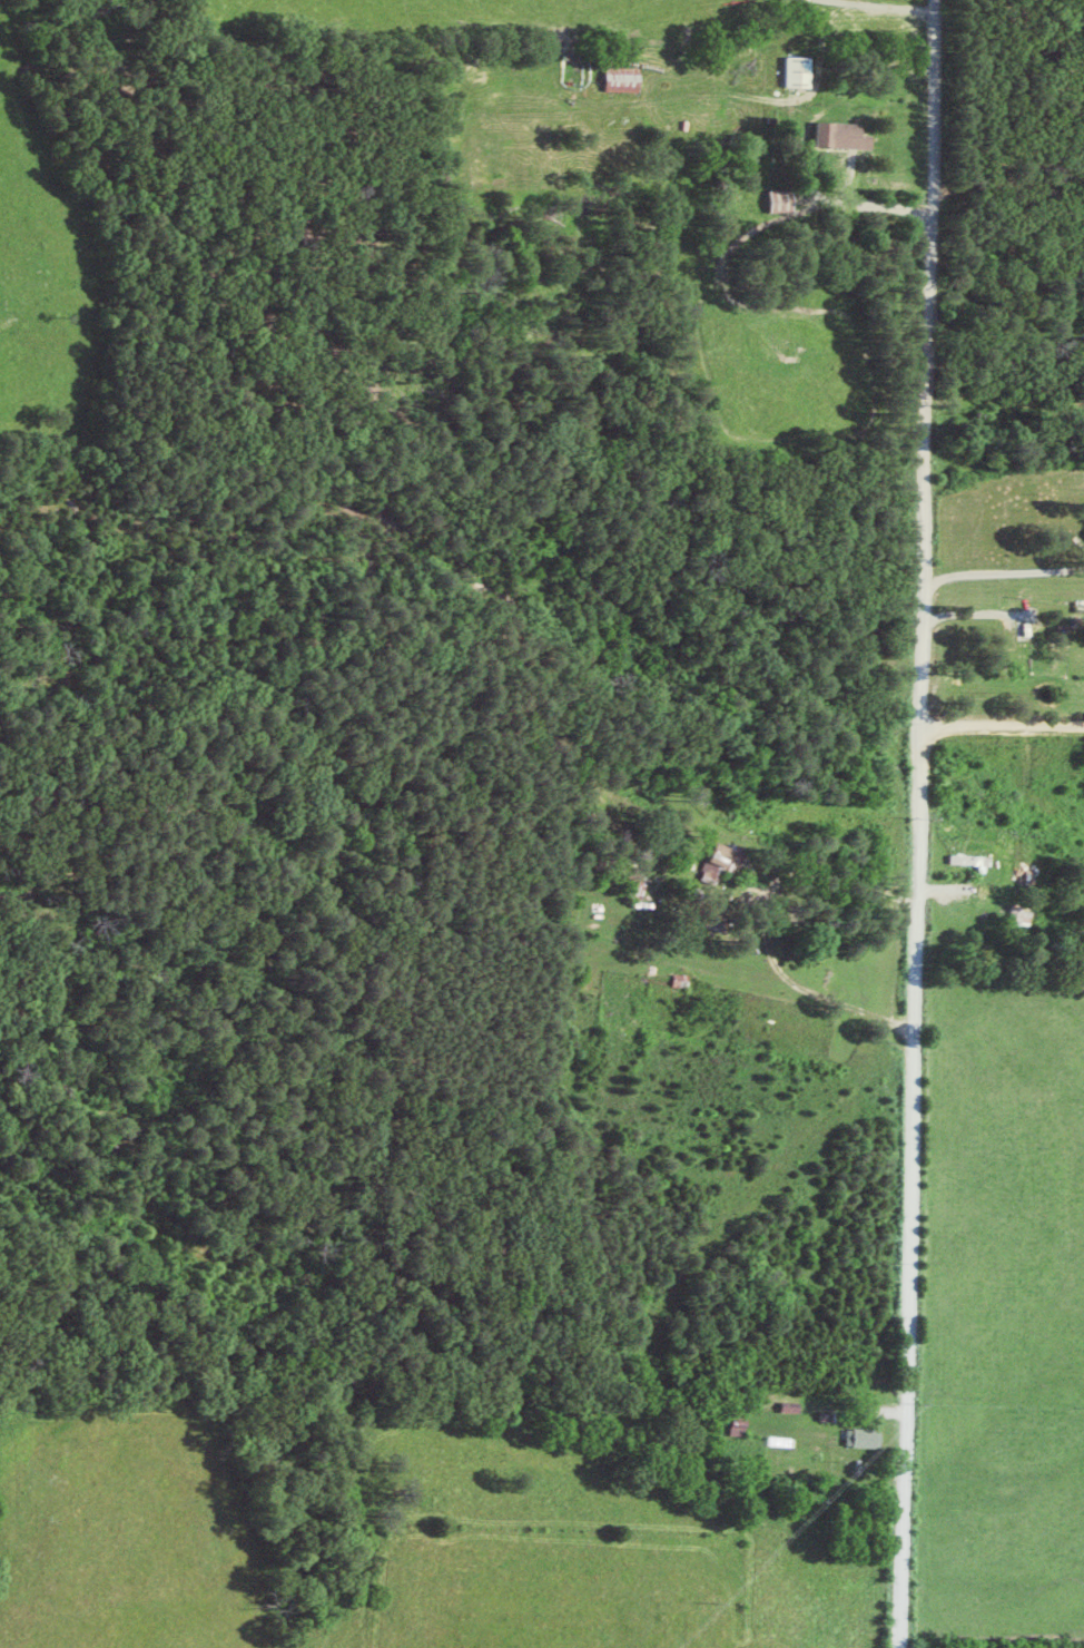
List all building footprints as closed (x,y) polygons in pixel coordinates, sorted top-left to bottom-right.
[(816,55),(791,54),(791,86),(815,86),(816,55)] [(644,90),(645,66),(611,66),(610,89),(644,90)] [(866,121),(820,120),(820,145),(875,147),(876,133),(866,133),(866,121)] [(775,211),(798,210),(797,187),(774,188),(775,211)] [(723,881),(726,866),(734,868),(735,862),(746,864),(750,849),(717,841),(708,877),(723,881)] [(994,856),(954,854),(954,862),(994,864),(994,856)] [(854,1428),(853,1446),(887,1447),(887,1429),(854,1428)]
